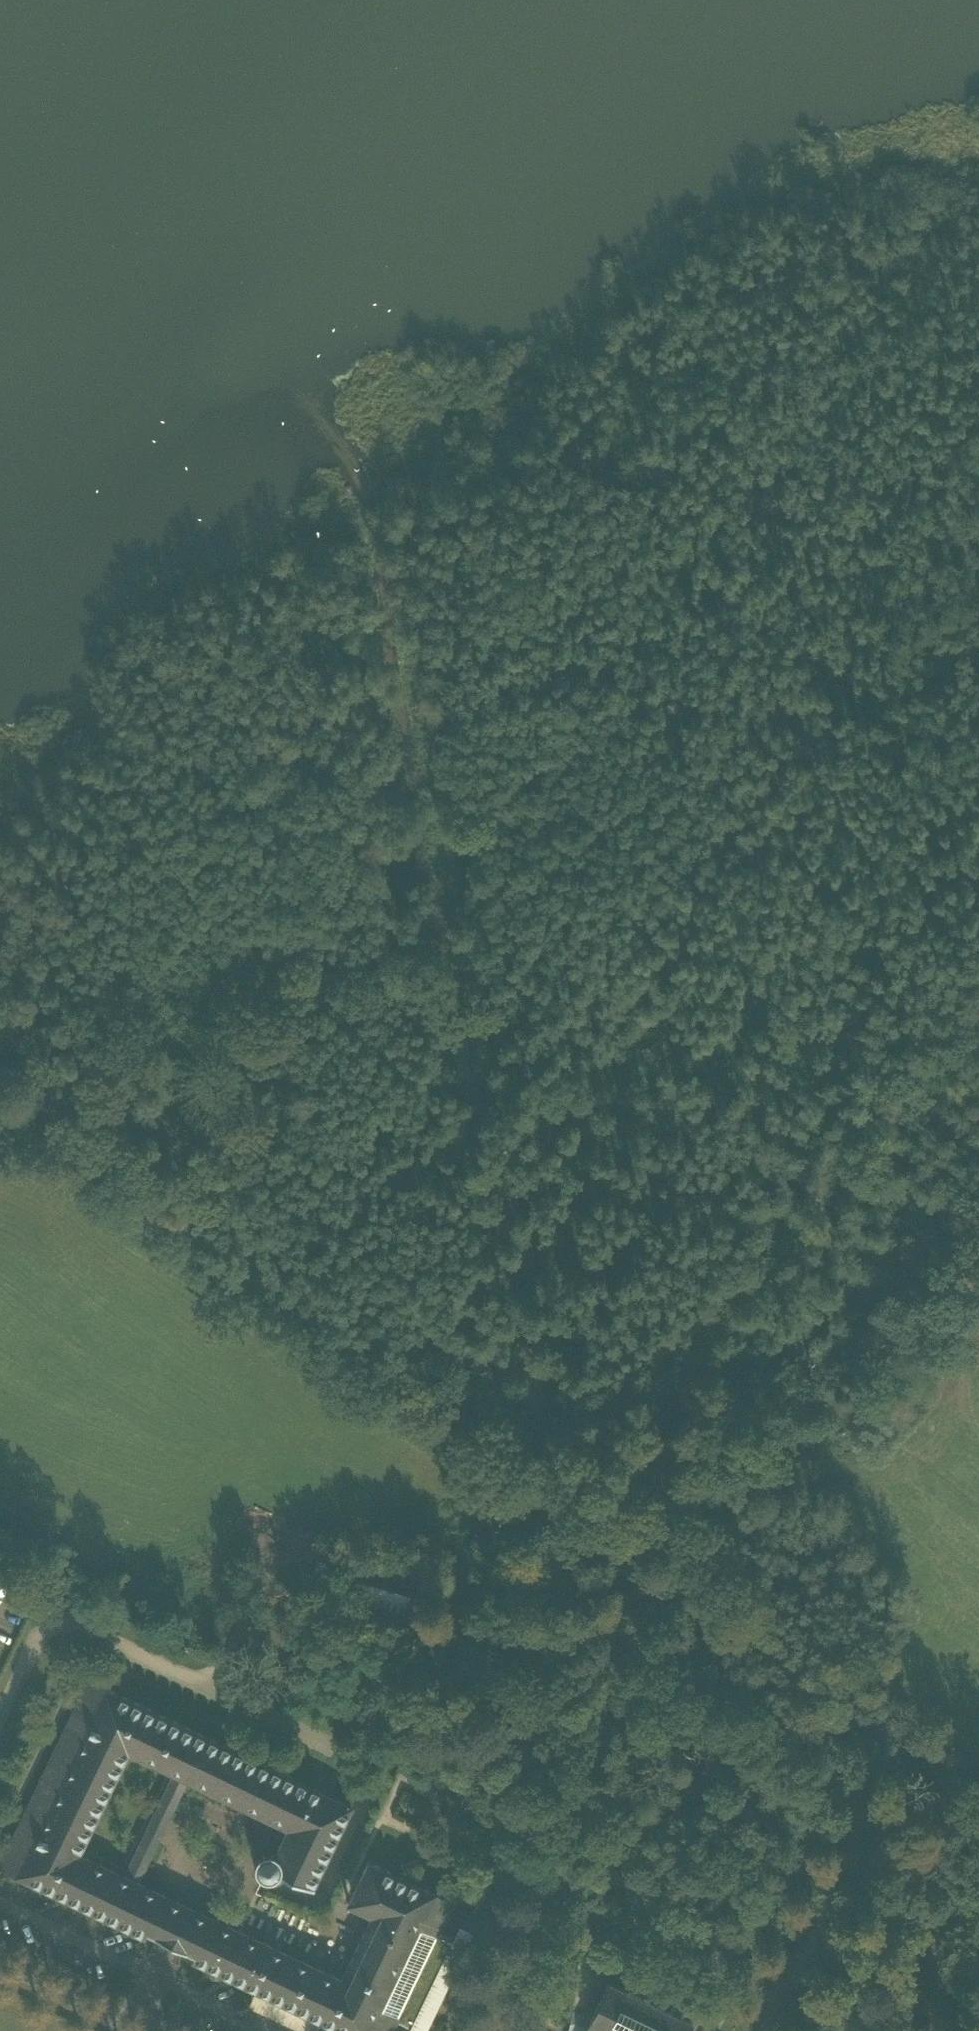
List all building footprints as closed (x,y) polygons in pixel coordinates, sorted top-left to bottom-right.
[(352,1616),(414,1634),(424,1599),(362,1581),(352,1616)] [(278,1872),(284,1875),(312,1889),(313,1887),(312,1886),(351,1806),(89,1681),(0,1865),(0,1868),(144,1937),(146,1932),(159,1938),(173,1909),(173,1908),(171,1907),(171,1908),(75,1862),(79,1852),(127,1752),(132,1743),(292,1820),(288,1829),(275,1855),(268,1852),(261,1853),(255,1858),(253,1867),(256,1873),(263,1878),(271,1878),(278,1873),(278,1872)] [(132,1743),(127,1752),(172,1774),(187,1781),(288,1829),(292,1820),(132,1743)] [(172,1774),(124,1873),(140,1881),(187,1781),(172,1774)] [(124,1873),(79,1852),(75,1862),(171,1908),(171,1907),(173,1908),(178,1899),(140,1881),(124,1873)] [(341,2030),(391,2030),(396,2021),(410,2027),(409,2028),(412,2029),(413,2027),(412,2026),(417,2016),(418,2016),(419,2014),(418,2014),(423,2003),(424,2004),(425,2002),(424,2001),(429,1991),(430,1991),(431,1989),(430,1989),(435,1978),(436,1979),(437,1976),(436,1976),(441,1966),(442,1966),(443,1964),(442,1963),(447,1953),(448,1953),(449,1951),(448,1951),(453,1940),(454,1941),(455,1938),(453,1937),(452,1938),(439,1932),(453,1902),(368,1862),(352,1896),(384,1911),(379,1921),(350,1982),(345,1991),(198,1921),(198,1920),(196,1919),(196,1920),(182,1949),(194,1955),(192,1960),(341,2030)] [(347,1906),(370,1916),(379,1921),(384,1911),(352,1896),(347,1906)] [(200,1910),(178,1899),(173,1908),(173,1909),(196,1920),(196,1919),(200,1910)] [(173,1909),(159,1938),(182,1949),(196,1920),(173,1909)] [(340,1977),(200,1910),(196,1919),(198,1920),(198,1921),(345,1991),(350,1982),(340,1977)] [(370,1916),(340,1977),(350,1982),(379,1921),(370,1916)] [(453,1937),(455,1938),(454,1941),(453,1940),(448,1951),(449,1951),(448,1953),(447,1953),(442,1963),(443,1964),(442,1966),(441,1966),(436,1976),(437,1976),(436,1979),(435,1978),(430,1989),(431,1989),(430,1991),(429,1991),(424,2001),(425,2002),(424,2004),(423,2003),(418,2014),(419,2014),(418,2016),(417,2016),(412,2026),(413,2027),(412,2029),(409,2028),(408,2030),(426,2030),(474,1931),(459,1925),(453,1937)] [(146,1932),(144,1937),(192,1960),(194,1955),(182,1949),(159,1938),(146,1932)] [(593,2015),(585,2030),(688,2030),(693,2021),(609,1981),(593,2015)] [(593,2015),(573,2011),(569,2030),(585,2030),(593,2015)]
